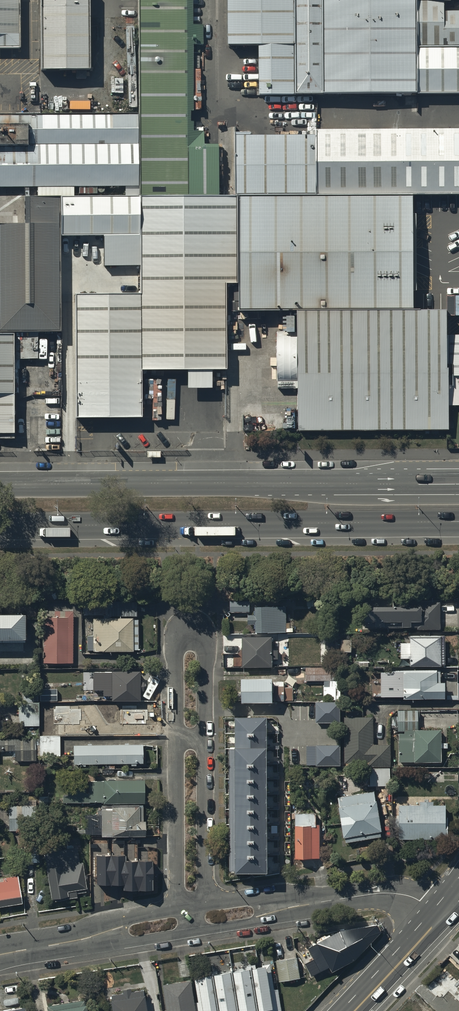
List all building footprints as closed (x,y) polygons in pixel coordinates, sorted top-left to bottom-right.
[(19,48),(20,0),(0,0),(0,48),(19,48)] [(38,76),(89,75),(89,0),(38,0),(38,76)] [(138,112),(139,185),(140,195),(218,195),(215,145),(185,145),(184,0),(137,0),(138,112)] [(295,0),(228,0),(228,46),(259,45),(259,94),(295,94),(295,0)] [(324,93),(323,0),(295,0),(295,94),(324,93)] [(418,92),(417,46),(418,0),(323,0),(324,93),(371,93),(418,92)] [(445,13),(445,0),(418,0),(417,46),(458,46),(458,13),(445,13)] [(417,46),(418,92),(458,92),(458,46),(417,46)] [(0,113),(0,186),(139,185),(138,112),(0,113)] [(317,193),(416,194),(458,194),(458,128),(316,129),(316,135),(317,193)] [(240,196),(317,193),(316,135),(237,135),(237,196),(240,196)] [(317,193),(240,196),(240,309),(298,309),(414,309),(416,194),(317,193)] [(59,330),(58,235),(58,196),(58,195),(26,196),(27,223),(0,224),(0,330),(59,330)] [(140,234),(140,195),(58,196),(58,235),(100,235),(140,234)] [(218,195),(140,195),(140,234),(140,264),(139,292),(141,370),(225,368),(224,282),(237,282),(235,196),(218,195)] [(100,235),(101,264),(140,264),(140,234),(100,235)] [(141,370),(139,292),(74,293),(75,417),(141,416),(141,370)] [(414,309),(298,309),(299,430),(449,429),(449,404),(448,368),(447,368),(447,334),(446,309),(414,309)] [(447,334),(447,368),(448,368),(449,404),(458,404),(458,334),(447,334)] [(0,336),(0,436),(16,436),(15,336),(0,336)] [(111,602),(111,618),(137,618),(137,602),(111,602)] [(84,617),(103,617),(106,617),(106,603),(84,603),(84,617)] [(229,603),(230,613),(249,613),(249,603),(229,603)] [(366,630),(417,630),(417,632),(439,632),(439,604),(417,605),(417,611),(364,611),(364,626),(366,626),(366,630)] [(255,606),(254,617),(247,617),(247,627),(255,627),(255,635),(286,635),(286,634),(293,634),(293,625),(286,625),(286,607),(255,606)] [(73,665),(73,613),(43,612),(44,665),(73,665)] [(23,646),(25,646),(25,621),(0,621),(0,646),(23,646)] [(137,621),(92,621),(92,638),(88,638),(88,653),(93,653),(93,654),(133,655),(133,653),(137,653),(137,621)] [(272,670),(272,661),(277,661),(277,653),(271,653),(271,640),(242,640),(242,670),(272,670)] [(409,640),(409,646),(400,646),(400,661),(410,661),(410,668),(441,668),(441,667),(444,667),(444,641),(441,641),(441,640),(409,640)] [(305,683),(324,683),(324,701),(340,701),(340,669),(305,669),(305,683)] [(380,700),(403,700),(403,702),(445,702),(445,686),(440,686),(440,672),(380,672),(380,700)] [(111,692),(111,702),(139,702),(139,674),(93,674),(93,692),(111,692)] [(283,682),(240,683),(241,707),(271,707),(271,703),(284,703),(284,702),(292,702),(292,689),(283,689),(283,682)] [(57,689),(40,689),(40,701),(57,701),(57,689)] [(18,707),(18,728),(39,727),(39,694),(22,694),(22,707),(18,707)] [(340,704),(316,704),(316,723),(340,724),(340,704)] [(56,709),(54,709),(54,724),(79,724),(79,720),(81,720),(81,709),(70,709),(70,706),(56,706),(56,709)] [(148,709),(120,709),(120,724),(146,724),(146,719),(148,719),(148,709)] [(398,733),(403,733),(403,736),(398,736),(398,765),(440,764),(440,733),(417,733),(417,712),(398,712),(398,733)] [(372,719),(344,719),(344,765),(368,765),(368,768),(390,768),(389,747),(372,747),(372,719)] [(268,720),(237,720),(238,876),(269,876),(268,720)] [(60,758),(60,738),(40,738),(40,758),(60,758)] [(39,741),(0,741),(0,752),(15,752),(16,762),(35,763),(35,757),(39,757),(39,741)] [(341,746),(316,746),(316,766),(341,766),(341,746)] [(73,766),(80,766),(80,768),(86,768),(86,766),(131,766),(131,767),(136,767),(136,766),(139,766),(139,767),(143,767),(143,747),(73,747),(73,766)] [(390,769),(370,769),(370,788),(390,788),(390,769)] [(61,805),(103,806),(144,806),(144,782),(89,783),(90,795),(61,795),(61,805)] [(374,793),(337,800),(338,809),(343,841),(344,841),(345,845),(381,839),(374,793)] [(419,808),(399,808),(398,841),(444,841),(444,808),(432,808),(433,804),(419,804),(419,808)] [(37,832),(36,807),(8,808),(9,832),(37,832)] [(142,824),(143,808),(86,807),(85,836),(102,836),(102,838),(145,838),(145,824),(142,824)] [(294,816),(294,861),(319,861),(319,828),(316,828),(316,816),(294,816)] [(47,870),(46,871),(51,902),(61,900),(61,903),(65,902),(77,900),(76,896),(86,894),(85,891),(87,891),(83,865),(79,865),(77,848),(44,853),(47,870)] [(125,856),(97,856),(97,885),(123,885),(123,891),(153,891),(153,861),(125,862),(125,856)] [(0,883),(0,908),(21,905),(16,877),(6,879),(6,882),(0,883)] [(340,932),(308,949),(314,960),(306,964),(312,977),(331,968),(333,972),(356,961),(382,933),(378,926),(340,932)] [(297,958),(276,962),(280,982),(301,979),(297,958)] [(252,966),(259,1010),(282,1010),(279,990),(274,991),(270,965),(264,966),(264,969),(256,970),(255,966),(252,966)] [(247,966),(248,970),(234,973),(240,1010),(259,1010),(251,966),(247,966)] [(444,969),(427,988),(437,997),(444,997),(449,992),(458,1001),(458,979),(457,981),(444,969)] [(218,971),(214,972),(220,1010),(239,1010),(233,973),(218,975),(218,971)] [(213,972),(211,972),(212,977),(204,978),(203,974),(196,976),(200,1002),(196,1003),(197,1010),(220,1010),(213,972)] [(165,986),(169,1010),(196,1010),(192,982),(165,986)] [(144,991),(133,993),(132,989),(124,991),(124,993),(112,995),(115,1010),(148,1010),(144,991)] [(46,1006),(47,1010),(88,1010),(86,999),(46,1006)]
